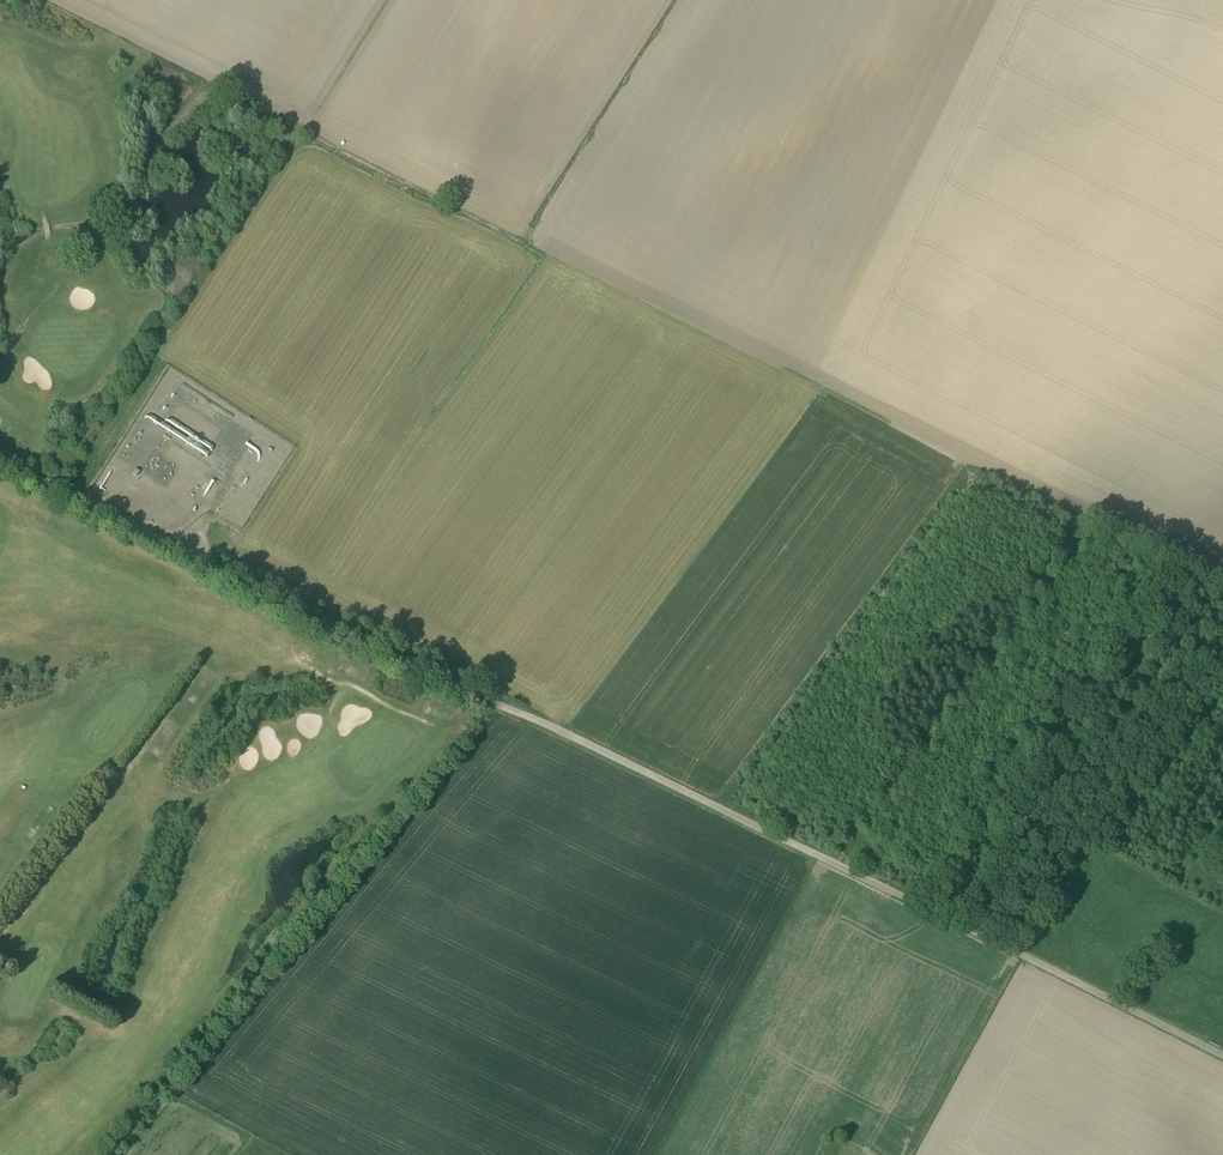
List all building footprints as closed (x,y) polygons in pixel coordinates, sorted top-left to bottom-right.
[(1155,45),(1148,40),(1140,51),(1147,56),(1155,45)]
